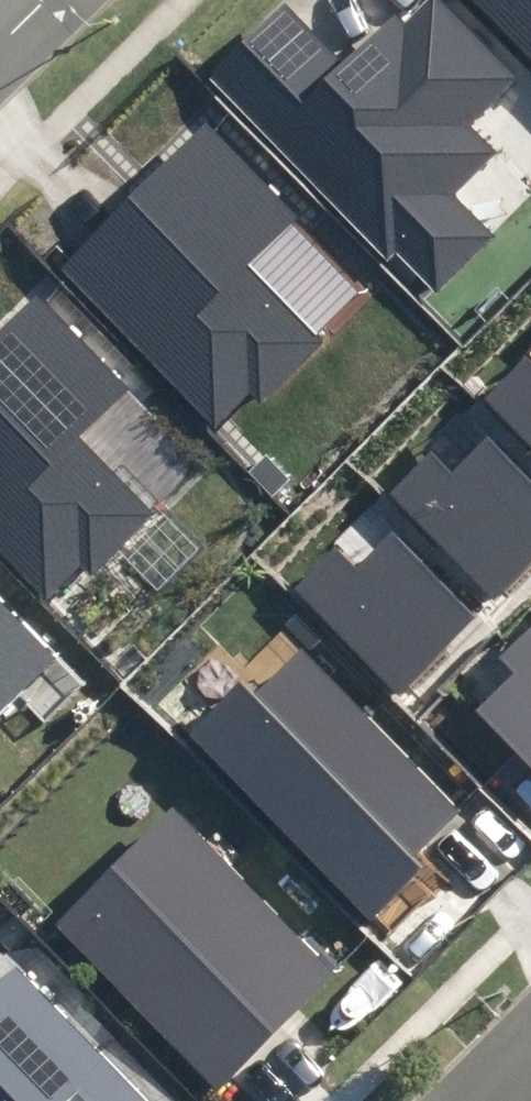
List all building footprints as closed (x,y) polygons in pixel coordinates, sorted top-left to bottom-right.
[(209,81),(387,257),(397,246),(438,287),(490,234),(448,193),(490,151),(465,127),(513,78),(434,0),(432,0),(407,24),(395,14),(340,63),(284,5),(209,81)] [(530,54),(530,0),(477,0),(530,54)] [(297,214),(206,124),(59,272),(218,429),(256,391),(262,397),(317,342),(243,268),(297,214)] [(35,295),(0,330),(0,552),(45,597),(83,559),(94,570),(149,514),(72,438),(126,384),(35,295)] [(485,396),(530,442),(530,364),(524,357),(485,396)] [(385,492),(491,597),(530,557),(530,482),(484,436),(446,474),(425,453),(385,492)] [(333,550),(294,589),(400,694),(477,616),(393,532),(355,571),(333,550)] [(52,657),(0,606),(0,710),(52,657)] [(480,710),(530,760),(530,632),(503,660),(516,673),(480,710)] [(238,685),(190,733),(372,915),(423,864),(415,856),(459,812),(300,653),(252,700),(238,685)] [(171,813),(59,924),(221,1086),(333,976),(171,813)] [(8,965),(0,973),(0,1100),(141,1100),(8,965)]
